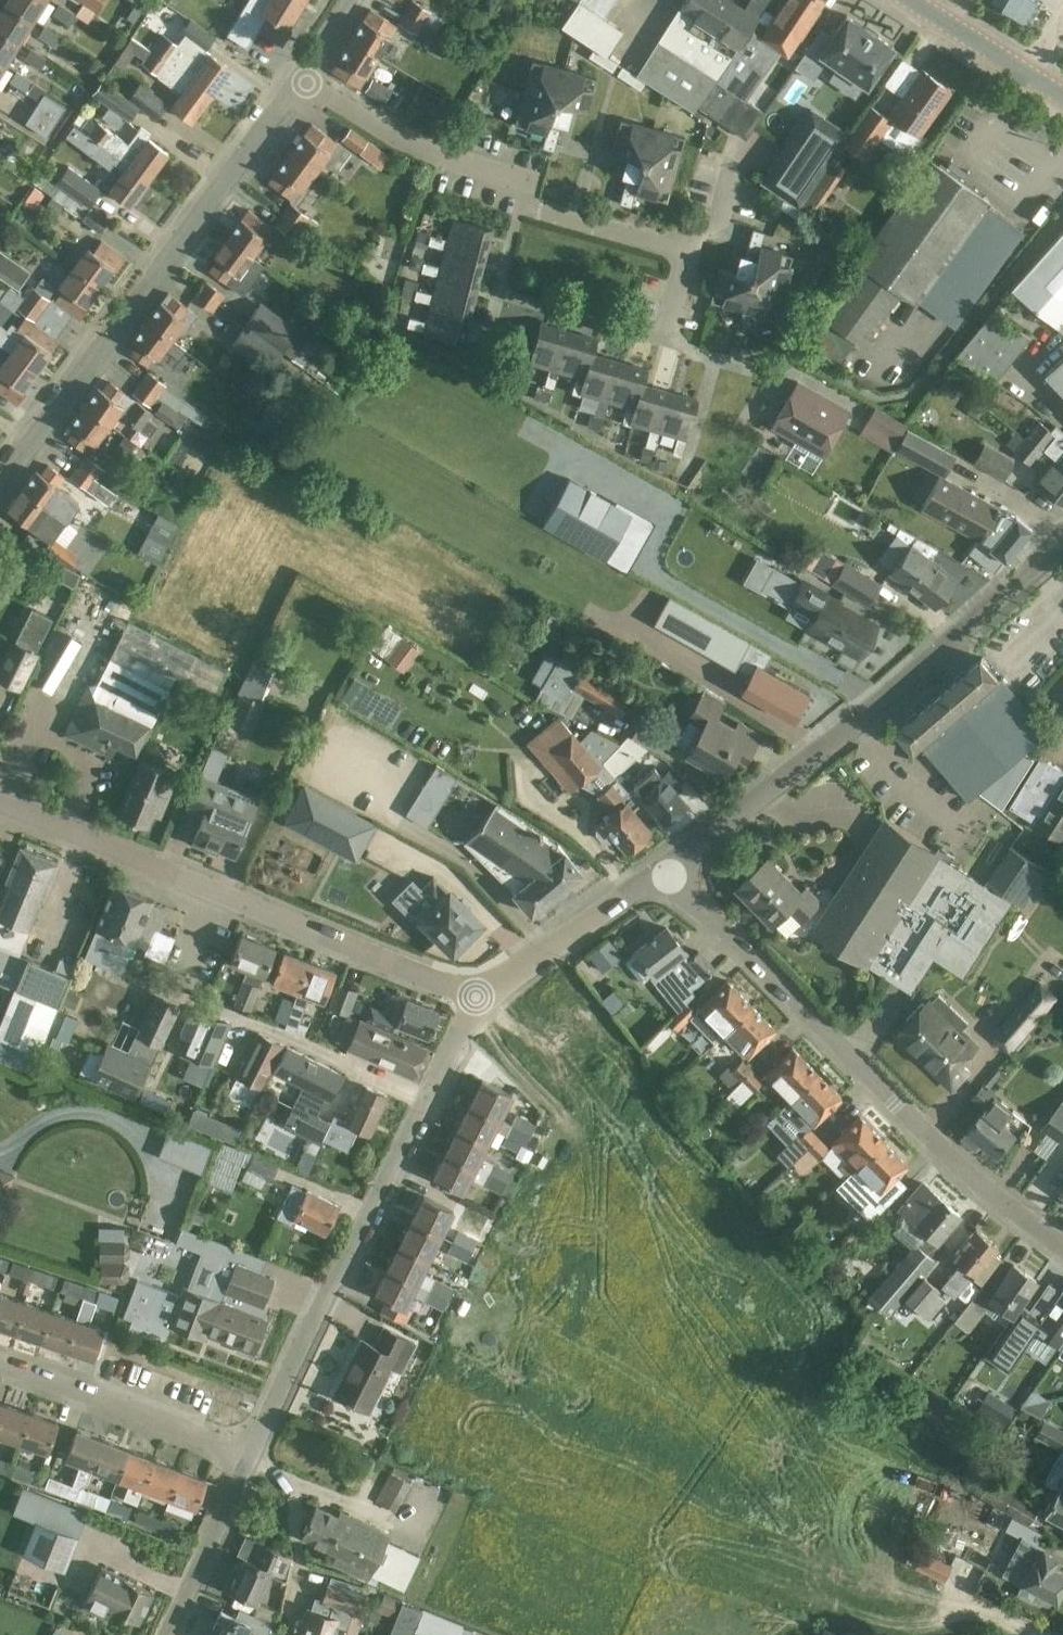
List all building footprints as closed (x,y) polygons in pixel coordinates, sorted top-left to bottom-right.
[(34,19),(46,0),(7,0),(6,1),(34,19)] [(96,11),(103,0),(79,0),(96,11)] [(299,9),(284,0),(267,0),(260,12),(264,14),(255,28),(283,45),(292,30),(288,27),(299,9)] [(299,9),(305,0),(284,0),(299,9)] [(438,30),(444,20),(431,12),(432,11),(413,0),(410,0),(404,10),(438,30)] [(561,25),(606,55),(622,30),(579,0),(578,0),(561,25)] [(604,16),(614,0),(580,0),(604,16)] [(738,47),(751,29),(751,28),(758,16),(745,8),(745,9),(732,0),(684,0),(679,8),(738,47)] [(758,16),(768,0),(750,0),(745,8),(758,16)] [(779,50),(780,49),(788,55),(826,0),(787,0),(762,36),(761,38),(779,50)] [(0,10),(0,29),(20,41),(34,19),(6,1),(0,10)] [(59,2),(51,13),(69,25),(76,14),(59,2)] [(143,10),(135,5),(126,18),(134,23),(143,10)] [(738,47),(679,8),(678,7),(658,40),(716,78),(738,47)] [(351,39),(378,56),(391,36),(397,25),(369,8),(351,39)] [(431,42),(438,30),(404,10),(397,22),(418,34),(431,42)] [(894,47),(846,14),(831,37),(821,29),(795,67),(813,79),(827,59),(866,86),(894,47)] [(132,35),(210,94),(230,68),(205,50),(216,36),(191,17),(179,33),(183,35),(176,44),(162,33),(154,44),(135,31),(132,35)] [(45,25),(38,36),(55,47),(62,36),(45,25)] [(5,64),(20,41),(0,29),(0,60),(5,64)] [(761,38),(762,36),(751,29),(738,47),(716,78),(697,105),(745,139),(763,112),(745,99),(779,50),(761,38)] [(210,94),(132,35),(102,79),(111,86),(134,53),(144,60),(142,62),(158,75),(157,76),(171,87),(170,89),(179,96),(172,105),(191,120),(210,94)] [(378,56),(351,39),(332,70),(360,87),(366,76),(378,56)] [(697,105),(716,78),(658,40),(636,74),(693,110),(697,105)] [(30,47),(23,59),(41,70),(48,58),(30,47)] [(598,62),(603,54),(595,49),(590,57),(598,62)] [(606,67),(611,59),(603,54),(598,62),(606,67)] [(611,59),(606,67),(613,73),(619,65),(611,59)] [(588,110),(597,77),(533,60),(515,124),(547,133),(543,147),(555,151),(562,124),(567,125),(572,106),(588,110)] [(626,80),(631,72),(623,67),(618,75),(626,80)] [(34,81),(16,70),(9,81),(27,92),(34,81)] [(920,133),(950,89),(922,70),(889,117),(871,104),(844,142),(866,158),(879,139),(892,148),(893,146),(912,159),(927,138),(920,133)] [(633,86),(639,78),(631,72),(626,80),(633,86)] [(383,102),(391,89),(372,77),(364,90),(383,102)] [(639,78),(633,86),(641,91),(647,83),(639,78)] [(111,86),(102,79),(101,79),(91,94),(128,121),(139,106),(127,97),(127,98),(111,86)] [(139,106),(156,119),(168,103),(139,81),(127,97),(139,106)] [(26,122),(47,136),(65,106),(44,93),(26,122)] [(798,207),(848,134),(811,109),(762,182),(798,207)] [(632,205),(636,191),(668,200),(685,136),(621,118),(612,150),(628,155),(623,174),(628,175),(620,202),(632,205)] [(114,134),(100,123),(97,121),(88,134),(148,178),(167,152),(148,138),(151,134),(140,126),(128,142),(115,133),(114,134)] [(88,134),(72,122),(71,123),(73,124),(64,135),(109,169),(114,163),(124,170),(110,190),(129,204),(148,178),(88,134)] [(290,152),(315,171),(329,152),(330,153),(338,143),(311,123),(290,152)] [(368,139),(368,140),(350,127),(341,139),(381,168),(390,155),(368,139)] [(42,148),(30,140),(22,152),(34,160),(42,148)] [(301,190),(315,171),(290,152),(268,181),(289,197),(297,187),(301,190)] [(39,170),(88,205),(100,189),(51,153),(39,170)] [(801,209),(808,215),(812,217),(846,168),(832,158),(798,207),(801,209)] [(863,346),(902,292),(917,303),(920,300),(943,316),(1011,222),(988,205),(991,201),(932,158),(819,315),(863,346)] [(109,220),(88,205),(39,170),(33,178),(40,183),(38,186),(52,196),(52,197),(82,219),(81,220),(100,233),(109,220)] [(36,188),(25,202),(34,208),(44,194),(36,188)] [(787,212),(793,204),(785,198),(779,207),(787,212)] [(282,213),(302,227),(311,234),(319,224),(290,202),(282,213)] [(801,209),(798,207),(793,204),(787,212),(795,218),(801,209)] [(267,237),(274,228),(248,209),(230,232),(256,251),(266,237),(267,237)] [(802,223),(808,215),(801,209),(795,218),(802,223)] [(294,238),(302,227),(282,213),(275,224),(294,238)] [(446,248),(487,258),(494,230),(453,220),(449,239),(433,235),(433,233),(418,228),(415,239),(431,243),(446,248)] [(775,318),(793,254),(761,245),(766,231),(754,228),(746,255),(741,253),(736,272),(720,268),(711,300),(775,318)] [(1012,288),(1062,329),(1062,231),(1012,288)] [(252,256),(256,251),(230,232),(212,256),(217,259),(209,269),(242,294),(264,265),(252,256)] [(126,258),(101,239),(92,251),(88,247),(73,266),(99,285),(112,267),(116,270),(126,258)] [(480,285),(487,258),(446,248),(442,267),(426,263),(424,271),(439,276),(439,275),(480,285)] [(18,290),(31,271),(0,249),(0,277),(18,290)] [(420,271),(424,257),(411,254),(407,267),(420,271)] [(86,304),(99,285),(73,266),(59,286),(63,288),(54,300),(80,319),(89,307),(86,304)] [(473,313),(480,285),(439,275),(439,276),(435,294),(418,289),(420,281),(404,277),(400,294),(416,298),(432,303),(433,303),(473,313)] [(199,290),(218,303),(224,295),(206,281),(199,290)] [(24,296),(23,297),(9,286),(8,289),(2,285),(0,287),(0,302),(14,312),(17,308),(35,321),(43,310),(24,296)] [(24,296),(43,310),(51,300),(32,285),(24,296)] [(218,303),(199,290),(193,298),(212,312),(218,303)] [(146,321),(172,340),(181,327),(186,331),(198,314),(172,295),(165,305),(160,301),(146,321)] [(245,322),(293,357),(306,339),(297,333),(299,329),(260,301),(245,322)] [(409,327),(466,341),(473,313),(433,303),(432,303),(428,321),(412,317),(409,327)] [(996,307),(958,354),(994,383),(1032,336),(996,307)] [(361,309),(346,315),(351,328),(366,321),(361,309)] [(25,317),(17,327),(11,322),(6,329),(0,324),(0,345),(10,352),(36,371),(50,351),(58,341),(25,317)] [(158,359),(172,340),(146,321),(132,339),(137,343),(130,353),(146,366),(154,356),(158,359)] [(293,357),(245,322),(231,342),(270,369),(283,351),(293,358),(293,357)] [(555,387),(571,331),(543,323),(532,362),(552,368),(547,385),(555,387)] [(598,339),(571,331),(555,387),(560,371),(578,376),(573,392),(582,395),(594,352),(598,339)] [(36,371),(10,352),(0,365),(0,391),(17,404),(26,392),(23,389),(36,371)] [(621,360),(594,352),(582,395),(601,401),(598,416),(605,418),(621,360)] [(1045,372),(1053,382),(1062,393),(1062,356),(1045,372)] [(648,368),(621,360),(605,418),(606,418),(610,403),(628,409),(624,424),(632,427),(644,383),(648,368)] [(147,371),(139,382),(171,406),(178,411),(179,410),(187,415),(200,425),(206,417),(165,387),(166,385),(147,371)] [(952,399),(960,388),(945,377),(937,387),(952,399)] [(152,413),(109,381),(102,390),(98,386),(83,405),(109,425),(118,413),(139,429),(140,428),(149,435),(157,425),(148,418),(152,413)] [(819,461),(823,454),(848,409),(798,381),(772,426),(797,440),(793,446),(819,461)] [(171,406),(139,382),(131,393),(155,410),(154,411),(170,424),(171,423),(177,428),(187,415),(179,410),(178,411),(171,406)] [(671,391),(644,383),(632,427),(651,432),(647,446),(655,448),(671,391)] [(552,389),(536,385),(532,398),(548,403),(552,389)] [(683,456),(687,442),(699,399),(671,391),(655,448),(657,449),(661,435),(678,440),(674,453),(683,456)] [(95,444),(109,425),(83,405),(69,425),(74,428),(67,438),(84,451),(91,441),(95,444)] [(875,406),(859,433),(891,452),(907,424),(875,406)] [(600,431),(603,419),(591,415),(587,427),(600,431)] [(1042,452),(1044,449),(1055,459),(1062,465),(1062,432),(1054,425),(1050,430),(1038,420),(1024,437),(1028,440),(1027,441),(1042,452)] [(624,424),(618,423),(613,442),(626,445),(632,427),(624,424)] [(947,451),(907,429),(895,449),(935,471),(947,451)] [(1028,440),(1024,437),(1021,440),(1013,433),(1006,442),(1014,449),(1013,451),(1030,466),(1042,452),(1027,441),(1028,440)] [(136,444),(124,436),(116,447),(127,456),(136,444)] [(984,442),(973,461),(1003,479),(1014,460),(984,442)] [(654,448),(643,445),(639,459),(650,462),(654,448)] [(77,466),(97,480),(105,469),(85,455),(77,466)] [(663,471),(666,462),(655,458),(652,467),(663,471)] [(1055,459),(1035,482),(1062,506),(1062,465),(1055,459)] [(36,470),(22,489),(48,508),(64,520),(78,501),(58,486),(64,477),(47,465),(41,473),(36,470)] [(77,466),(69,477),(89,491),(97,480),(77,466)] [(549,467),(523,513),(542,524),(542,525),(604,560),(631,513),(549,467)] [(187,478),(175,470),(167,482),(179,490),(187,478)] [(1015,516),(941,475),(923,507),(981,539),(970,551),(994,571),(1004,558),(1006,560),(1032,528),(1016,514),(1015,516)] [(68,567),(78,555),(52,536),(64,520),(48,508),(22,489),(8,508),(49,538),(42,549),(68,567)] [(772,508),(756,496),(748,507),(763,519),(772,508)] [(177,525),(160,516),(140,553),(158,562),(177,525)] [(868,606),(882,584),(808,538),(795,558),(832,581),(831,583),(868,606)] [(940,603),(948,594),(945,592),(954,580),(937,568),(941,563),(913,542),(891,569),(936,603),(938,601),(940,603)] [(858,655),(875,625),(839,604),(840,602),(803,581),(802,583),(772,567),(758,591),(790,608),(793,603),(815,616),(808,627),(858,655)] [(748,679),(749,679),(742,691),(752,696),(751,697),(779,712),(792,719),(794,714),(795,715),(807,694),(809,695),(810,693),(763,666),(770,654),(669,597),(654,623),(734,668),(736,666),(750,674),(748,679)] [(0,661),(0,680),(20,689),(38,653),(37,652),(48,631),(25,620),(15,640),(11,638),(0,661)] [(129,621),(103,674),(94,670),(89,679),(96,682),(87,682),(75,708),(64,734),(111,756),(116,747),(136,756),(151,725),(176,676),(215,696),(228,670),(129,621)] [(386,625),(370,646),(403,672),(419,651),(386,625)] [(69,654),(80,657),(84,641),(73,638),(69,654)] [(543,688),(567,702),(575,689),(621,716),(630,700),(583,672),(584,670),(561,656),(543,688)] [(958,678),(1023,753),(1026,750),(1049,730),(1002,676),(1000,677),(982,657),(958,678)] [(393,725),(406,700),(357,675),(344,700),(393,725)] [(1023,753),(958,678),(932,700),(997,775),(1023,753)] [(733,728),(717,719),(726,702),(704,689),(687,719),(688,720),(673,744),(687,752),(687,753),(723,774),(735,752),(745,758),(759,734),(737,721),(733,728)] [(240,691),(228,721),(254,731),(265,702),(240,691)] [(997,775),(932,700),(897,730),(915,752),(924,745),(970,798),(979,791),(997,775)] [(627,791),(602,762),(601,762),(603,764),(601,765),(558,715),(532,737),(575,788),(580,783),(599,793),(614,811),(603,821),(596,826),(595,833),(602,842),(610,842),(616,837),(628,851),(651,831),(623,797),(628,792),(627,791)] [(627,735),(617,745),(640,760),(647,748),(627,735)] [(979,791),(1003,809),(1034,758),(1026,750),(1023,753),(997,775),(979,791)] [(1011,805),(1062,837),(1062,770),(1041,756),(1011,805)] [(177,774),(141,759),(118,814),(147,826),(153,814),(160,817),(177,774)] [(420,792),(440,804),(456,776),(436,764),(420,792)] [(649,773),(627,791),(628,792),(635,800),(643,794),(666,821),(686,803),(675,789),(679,784),(669,773),(664,777),(656,768),(649,773)] [(225,786),(197,775),(184,809),(203,817),(193,841),(216,850),(217,847),(235,854),(257,798),(225,785),(225,786)] [(532,912),(581,872),(559,845),(497,802),(464,842),(511,889),(532,912)] [(1013,902),(986,884),(888,820),(817,930),(913,992),(936,956),(965,975),(1013,902)] [(367,844),(368,843),(324,821),(324,822),(315,840),(358,862),(367,844)] [(986,876),(994,863),(966,844),(958,857),(986,876)] [(56,1009),(58,1004),(70,975),(20,954),(58,861),(21,846),(4,888),(2,893),(0,897),(0,960),(22,969),(14,987),(14,986),(0,1020),(0,1061),(30,1073),(35,1061),(56,1009)] [(986,884),(1013,902),(1014,899),(1021,904),(1045,867),(1012,846),(986,884)] [(804,892),(770,857),(740,886),(775,922),(789,908),(801,920),(821,901),(808,888),(804,892)] [(434,877),(421,891),(422,893),(436,906),(424,919),(454,948),(480,921),(434,877)] [(122,973),(153,899),(114,883),(84,957),(122,973)] [(642,983),(656,972),(683,1004),(686,1002),(695,993),(692,991),(716,968),(698,950),(691,956),(684,950),(666,926),(636,951),(624,959),(642,983)] [(154,928),(144,953),(165,962),(175,937),(154,928)] [(231,963),(246,969),(233,1004),(238,1006),(236,1011),(247,1015),(248,1010),(250,1011),(260,987),(258,986),(274,947),(242,934),(231,963)] [(602,968),(619,955),(608,941),(592,954),(602,968)] [(297,990),(310,960),(284,950),(272,981),(297,990)] [(310,960),(297,990),(298,990),(294,1000),(292,1000),(282,1022),(296,1028),(310,995),(323,1000),(335,970),(310,960)] [(696,1012),(690,1017),(713,1041),(724,1030),(751,1004),(727,980),(700,1006),(695,1011),(696,1012)] [(1039,982),(993,1034),(1012,1050),(1058,998),(1039,982)] [(337,983),(328,1008),(349,1016),(358,991),(337,983)] [(66,989),(60,1002),(74,1008),(79,995),(66,989)] [(212,989),(208,1000),(218,1004),(220,998),(217,992),(212,989)] [(612,1013),(625,1003),(614,989),(601,999),(612,1013)] [(393,992),(386,1012),(370,1005),(364,1019),(393,1030),(395,1024),(429,1037),(439,1011),(393,992)] [(134,1100),(160,1045),(178,1007),(156,996),(129,1052),(107,1041),(90,1079),(134,1100)] [(282,1022),(292,1000),(282,996),(273,1018),(282,1022)] [(923,1002),(908,1018),(910,1020),(896,1035),(953,1089),(973,1068),(965,1061),(981,1044),(964,1027),(932,997),(925,1004),(923,1002)] [(690,1017),(696,1012),(695,1011),(686,1002),(683,1004),(671,1016),(680,1026),(690,1017)] [(751,1004),(724,1030),(748,1055),(775,1029),(751,1004)] [(56,1009),(35,1061),(56,1069),(59,1062),(50,1058),(52,1053),(55,1054),(62,1038),(57,1036),(66,1013),(56,1009)] [(230,1023),(204,1012),(199,1023),(187,1017),(179,1036),(191,1041),(185,1054),(211,1065),(230,1023)] [(360,1019),(347,1048),(412,1076),(424,1047),(360,1019)] [(252,1107),(256,1099),(282,1045),(259,1034),(238,1078),(239,1078),(230,1096),(252,1107)] [(789,1099),(817,1072),(793,1047),(765,1073),(789,1099)] [(306,1174),(335,1118),(332,1117),(330,1122),(318,1116),(327,1100),(329,1101),(342,1075),(288,1048),(275,1074),(302,1088),(283,1126),(307,1137),(302,1147),(304,1148),(294,1169),(306,1174)] [(732,1090),(753,1070),(742,1059),(731,1069),(727,1065),(717,1075),(731,1089),(725,1095),(726,1095),(721,1100),(721,1101),(732,1090)] [(219,1097),(230,1073),(218,1067),(206,1091),(219,1097)] [(732,1090),(721,1101),(731,1111),(763,1080),(753,1070),(732,1090)] [(794,1161),(818,1138),(809,1128),(841,1097),(817,1072),(789,1099),(797,1107),(787,1116),(802,1132),(778,1155),(788,1165),(793,1160),(794,1161)] [(469,1105),(500,1120),(512,1096),(482,1080),(469,1105)] [(371,1133),(386,1096),(363,1086),(345,1122),(335,1118),(306,1174),(306,1175),(323,1142),(348,1152),(358,1128),(371,1133)] [(988,1106),(964,1135),(977,1147),(982,1141),(999,1155),(1015,1135),(1001,1123),(1011,1111),(983,1087),(975,1096),(988,1106)] [(167,1115),(173,1101),(144,1088),(138,1102),(167,1115)] [(1041,1127),(1060,1141),(1062,1136),(1062,1098),(1041,1127)] [(469,1105),(458,1129),(488,1144),(495,1131),(524,1146),(530,1135),(511,1126),(500,1120),(469,1105)] [(511,1126),(530,1135),(536,1124),(517,1114),(511,1126)] [(859,1115),(831,1143),(847,1159),(839,1167),(847,1176),(855,1168),(884,1140),(859,1115)] [(458,1129),(446,1153),(506,1183),(512,1172),(482,1157),(488,1144),(458,1129)] [(818,1138),(794,1161),(805,1172),(829,1149),(818,1138)] [(884,1140),(855,1168),(877,1189),(857,1208),(869,1220),(893,1197),(885,1189),(884,1188),(907,1165),(884,1140)] [(254,1153),(247,1169),(271,1180),(278,1164),(254,1153)] [(506,1183),(446,1153),(433,1177),(464,1192),(471,1178),(482,1184),(481,1184),(500,1194),(501,1193),(509,1197),(514,1187),(506,1183)] [(6,1198),(15,1174),(0,1168),(0,1196),(6,1198)] [(899,1209),(900,1210),(894,1217),(891,1231),(910,1248),(868,1297),(869,1297),(867,1299),(860,1294),(853,1302),(868,1315),(871,1311),(883,1320),(888,1314),(947,1244),(940,1237),(959,1214),(937,1195),(922,1182),(899,1209)] [(293,1224),(295,1218),(324,1233),(339,1206),(307,1191),(306,1193),(292,1186),(286,1200),(278,1218),(293,1224)] [(443,1206),(424,1196),(412,1221),(471,1251),(488,1217),(470,1208),(462,1224),(469,1228),(466,1234),(449,1224),(454,1212),(451,1210),(455,1203),(447,1198),(443,1206)] [(200,1231),(205,1216),(191,1210),(185,1225),(200,1231)] [(412,1221),(400,1245),(430,1260),(436,1247),(466,1262),(471,1251),(412,1221)] [(183,1228),(177,1243),(202,1253),(188,1289),(182,1287),(178,1296),(138,1281),(124,1317),(135,1321),(138,1313),(206,1339),(207,1334),(239,1346),(237,1351),(250,1356),(252,1351),(255,1352),(256,1350),(260,1352),(265,1339),(260,1337),(267,1320),(263,1319),(268,1307),(264,1305),(274,1279),(261,1274),(266,1260),(183,1228)] [(951,1257),(959,1263),(939,1286),(953,1298),(971,1277),(981,1286),(953,1320),(954,1321),(987,1279),(987,1278),(1002,1261),(993,1252),(997,1247),(976,1229),(951,1257)] [(124,1261),(131,1257),(130,1247),(125,1240),(99,1240),(100,1260),(124,1261)] [(947,1244),(888,1314),(889,1314),(904,1297),(928,1319),(945,1299),(936,1291),(939,1288),(923,1275),(935,1261),(935,1260),(948,1244),(947,1244)] [(400,1245),(388,1269),(448,1300),(454,1288),(434,1278),(435,1277),(424,1272),(430,1260),(400,1245)] [(31,1281),(35,1269),(13,1261),(8,1273),(31,1281)] [(100,1261),(100,1282),(124,1283),(128,1280),(129,1266),(125,1262),(100,1261)] [(987,1279),(954,1321),(946,1330),(953,1336),(961,1327),(966,1332),(986,1309),(991,1314),(998,1305),(1012,1315),(1037,1279),(1014,1263),(997,1287),(987,1279)] [(35,1269),(31,1281),(53,1289),(58,1276),(35,1269)] [(448,1300),(388,1269),(375,1294),(385,1299),(380,1310),(405,1322),(412,1309),(407,1306),(413,1294),(424,1299),(423,1300),(442,1310),(448,1300)] [(60,1291),(83,1298),(88,1285),(87,1285),(87,1286),(64,1278),(60,1291)] [(94,1357),(104,1328),(89,1323),(100,1289),(88,1285),(83,1298),(76,1319),(67,1348),(94,1357)] [(1062,1293),(1050,1285),(1031,1311),(1020,1304),(986,1353),(1009,1370),(1038,1330),(1058,1344),(1062,1338),(1062,1291),(1062,1293)] [(15,1331),(24,1301),(0,1293),(0,1326),(15,1331)] [(24,1301),(15,1331),(41,1339),(51,1310),(24,1301)] [(67,1348),(76,1319),(51,1310),(41,1339),(67,1348)] [(380,1349),(361,1340),(334,1394),(362,1408),(371,1392),(376,1395),(391,1367),(400,1371),(414,1343),(389,1331),(380,1349)] [(1021,1407),(1048,1400),(1034,1390),(1021,1407)] [(1048,1400),(1021,1407),(1041,1418),(1051,1399),(1048,1400)] [(994,1415),(1006,1423),(1016,1408),(1004,1400),(994,1415)] [(31,1412),(5,1404),(0,1418),(0,1434),(21,1441),(31,1412)] [(31,1412),(21,1441),(47,1450),(57,1421),(31,1412)] [(1034,1434),(1059,1449),(1062,1442),(1062,1429),(1043,1418),(1034,1434)] [(79,1502),(83,1490),(79,1488),(87,1484),(93,1468),(92,1467),(102,1439),(77,1429),(66,1458),(80,1463),(72,1485),(48,1476),(44,1487),(74,1498),(73,1499),(79,1502)] [(117,1477),(128,1449),(102,1439),(92,1467),(93,1468),(117,1477)] [(128,1449),(117,1477),(129,1482),(122,1498),(137,1504),(143,1487),(142,1487),(153,1458),(128,1449)] [(1059,1450),(1043,1482),(1055,1488),(1042,1512),(1062,1523),(1062,1452),(1059,1450)] [(169,1497),(180,1468),(153,1458),(142,1487),(143,1487),(169,1497)] [(14,1463),(0,1459),(0,1472),(9,1475),(14,1463)] [(14,1463),(9,1475),(40,1486),(44,1473),(14,1463)] [(207,1507),(217,1482),(180,1468),(169,1497),(195,1507),(197,1503),(207,1507)] [(390,1471),(374,1500),(395,1511),(410,1482),(390,1471)] [(989,1478),(979,1495),(1029,1524),(1039,1507),(989,1478)] [(22,1487),(13,1512),(37,1521),(23,1555),(63,1572),(77,1538),(87,1513),(22,1487)] [(83,1490),(79,1502),(104,1511),(109,1499),(83,1490)] [(109,1499),(104,1511),(127,1520),(132,1507),(109,1499)] [(421,1556),(387,1540),(390,1533),(341,1510),(338,1515),(317,1505),(302,1536),(337,1552),(333,1561),(369,1578),(371,1574),(405,1590),(421,1556)] [(157,1529),(161,1518),(139,1509),(135,1521),(157,1529)] [(179,1538),(183,1526),(161,1518),(157,1529),(179,1538)] [(1052,1566),(1058,1556),(1022,1537),(1003,1573),(1022,1583),(1016,1594),(1031,1602),(1037,1591),(1057,1601),(1057,1600),(1061,1598),(1062,1593),(1062,1572),(1052,1566)] [(286,1580),(291,1557),(258,1541),(250,1560),(245,1557),(230,1589),(255,1601),(269,1572),(286,1580)] [(921,1550),(913,1567),(943,1581),(951,1565),(921,1550)] [(100,1568),(82,1605),(106,1615),(109,1608),(139,1621),(154,1591),(100,1568)] [(370,1598),(357,1594),(358,1591),(326,1581),(321,1598),(314,1596),(310,1607),(306,1606),(302,1620),(295,1618),(291,1634),(295,1634),(359,1634),(370,1598)] [(400,1600),(384,1594),(379,1605),(386,1608),(385,1613),(394,1617),(400,1600)] [(252,1615),(275,1625),(279,1610),(258,1602),(252,1615)] [(252,1615),(249,1623),(220,1611),(209,1634),(246,1634),(247,1633),(252,1634),(272,1634),(275,1625),(252,1615)] [(858,1634),(826,1624),(823,1634),(858,1634)]
